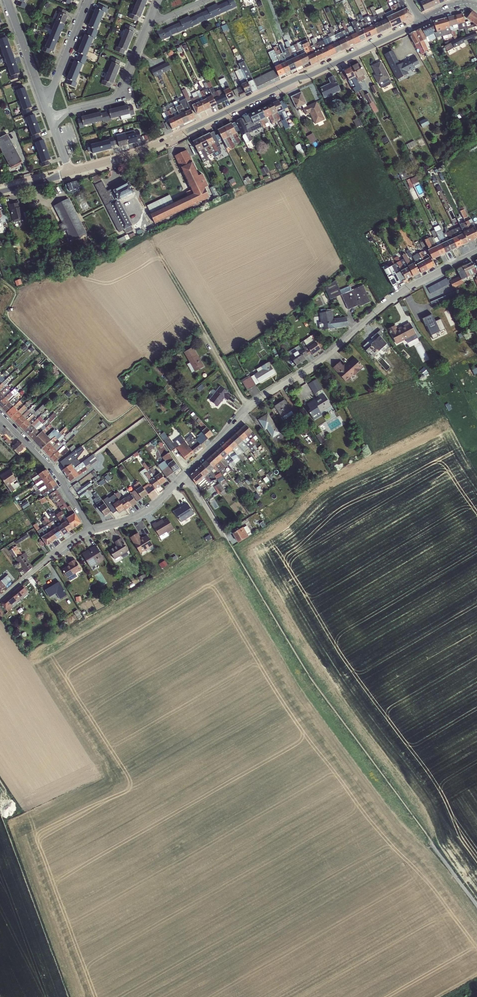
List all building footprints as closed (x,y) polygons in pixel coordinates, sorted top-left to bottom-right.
[(17,1),(16,5),(25,9),(27,4),(24,3),(25,0),(15,0),(17,1)] [(144,9),(148,0),(137,0),(135,6),(144,9)] [(223,3),(227,11),(237,7),(234,0),(227,0),(228,1),(223,3)] [(396,0),(391,0),(393,6),(401,23),(406,21),(396,0)] [(406,21),(411,18),(412,16),(403,0),(396,0),(406,21)] [(429,0),(423,0),(423,1),(417,4),(421,12),(432,7),(429,0)] [(217,4),(211,6),(217,16),(227,11),(223,3),(218,6),(217,4)] [(92,18),(101,22),(104,13),(106,13),(108,9),(99,5),(97,9),(96,8),(92,18)] [(144,9),(135,6),(131,14),(130,14),(128,18),(137,22),(139,18),(140,19),(144,9)] [(206,21),(217,16),(211,6),(207,8),(207,10),(199,14),(203,22),(205,20),(206,21)] [(371,18),(378,34),(384,31),(376,12),(373,6),(369,8),(373,16),(371,18)] [(389,11),(397,25),(401,23),(393,6),(390,7),(391,10),(389,11)] [(52,21),(65,24),(68,16),(65,15),(67,12),(59,8),(57,12),(56,12),(52,21)] [(376,12),(384,31),(391,28),(385,13),(382,8),(381,10),(376,12)] [(359,24),(366,39),(372,37),(364,18),(362,15),(364,15),(365,12),(363,10),(361,14),(358,15),(362,23),(359,24)] [(397,25),(389,11),(385,13),(391,28),(397,25)] [(472,11),(467,18),(467,19),(469,21),(476,26),(476,27),(476,15),(472,11)] [(189,16),(184,18),(189,28),(199,24),(199,23),(203,22),(199,14),(190,18),(189,16)] [(462,14),(446,18),(453,37),(455,40),(457,39),(454,29),(458,28),(459,31),(464,30),(466,35),(469,33),(468,30),(476,26),(469,21),(465,23),(462,14)] [(364,18),(372,37),(378,34),(371,18),(369,15),(364,18)] [(101,22),(92,18),(88,27),(89,28),(88,32),(97,35),(98,31),(97,30),(101,22)] [(178,33),(189,28),(184,18),(179,21),(180,23),(172,26),(175,34),(178,33)] [(350,21),(361,42),(366,39),(359,24),(357,21),(356,23),(352,18),(349,20),(350,21)] [(454,39),(453,37),(446,18),(433,22),(437,32),(436,32),(436,34),(435,34),(438,41),(441,40),(439,36),(445,34),(448,41),(454,39)] [(65,24),(52,21),(50,26),(46,25),(44,30),(51,33),(50,35),(58,39),(65,24)] [(347,28),(355,45),(361,42),(350,21),(349,23),(350,26),(347,28)] [(341,32),(349,48),(355,45),(347,28),(344,22),(342,23),(341,24),(344,30),(341,32)] [(421,29),(428,43),(436,39),(434,34),(435,34),(433,31),(434,30),(432,24),(421,29)] [(122,39),(131,42),(135,33),(133,32),(135,29),(126,25),(124,29),(125,29),(122,39)] [(171,36),(175,34),(172,26),(163,30),(162,28),(157,31),(161,41),(171,36)] [(328,36),(337,53),(342,51),(335,34),(331,26),(328,28),(330,33),(328,34),(328,36)] [(415,32),(423,50),(424,52),(431,49),(428,43),(421,29),(415,32)] [(466,43),(476,38),(476,33),(476,31),(463,36),(466,43)] [(97,35),(88,32),(86,35),(85,35),(81,45),(90,48),(94,38),(95,39),(97,35)] [(335,34),(342,51),(349,48),(341,32),(335,34)] [(423,50),(415,32),(409,34),(417,50),(418,49),(420,52),(423,50)] [(10,47),(7,38),(4,38),(3,35),(0,36),(0,47),(1,50),(10,47)] [(58,39),(50,35),(47,43),(56,46),(58,39)] [(204,44),(209,42),(205,35),(200,37),(204,44)] [(323,40),(330,56),(337,53),(328,36),(322,39),(323,40)] [(314,38),(324,59),(330,56),(323,40),(320,42),(316,37),(314,38)] [(447,50),(465,43),(463,37),(444,44),(447,50)] [(311,46),(318,62),(324,59),(314,38),(311,39),(313,45),(311,46)] [(131,42),(122,39),(118,47),(116,47),(115,51),(124,55),(125,51),(127,52),(131,42)] [(318,62),(311,46),(310,46),(306,39),(301,42),(309,63),(311,66),(318,62)] [(277,57),(285,74),(290,72),(286,63),(278,41),(271,43),(277,57)] [(292,60),(296,69),(303,66),(294,45),(290,46),(288,41),(285,43),(292,60)] [(309,63),(301,42),(294,45),(303,66),(309,63)] [(56,46),(47,43),(45,48),(43,47),(41,51),(49,54),(51,51),(53,52),(56,46)] [(90,48),(81,45),(77,53),(79,54),(77,58),(86,61),(88,57),(86,57),(90,48)] [(10,47),(1,50),(4,58),(13,55),(10,47)] [(384,55),(397,80),(409,74),(407,72),(415,68),(415,66),(419,64),(415,55),(410,58),(410,59),(400,64),(393,50),(384,55)] [(285,74),(277,57),(276,58),(273,51),(268,53),(275,69),(279,77),(285,74)] [(13,55),(4,58),(8,67),(17,64),(13,55)] [(86,61),(77,58),(76,61),(74,61),(71,70),(79,74),(83,65),(84,65),(86,61)] [(108,72),(117,76),(121,66),(119,65),(121,62),(112,58),(110,62),(112,63),(108,72)] [(286,63),(290,72),(296,69),(292,60),(286,63)] [(151,69),(155,77),(172,69),(169,61),(151,69)] [(379,85),(380,87),(391,81),(390,79),(381,61),(371,66),(375,75),(373,76),(378,85),(379,85)] [(240,69),(251,92),(252,93),(258,90),(257,87),(253,79),(247,67),(246,68),(243,62),(238,64),(240,69)] [(359,63),(350,68),(358,83),(366,79),(364,76),(365,75),(359,63)] [(17,64),(8,67),(11,76),(9,77),(11,81),(18,78),(17,75),(20,74),(17,64)] [(365,95),(358,83),(350,68),(340,73),(344,80),(347,79),(355,94),(359,92),(363,99),(366,97),(374,113),(379,111),(369,93),(365,95)] [(251,92),(240,69),(235,72),(245,94),(251,92)] [(253,79),(257,87),(279,77),(275,69),(253,79)] [(79,74),(71,70),(67,80),(68,80),(67,84),(75,88),(77,83),(76,82),(79,74)] [(117,76),(108,72),(104,81),(103,80),(101,84),(110,88),(112,85),(113,85),(117,76)] [(320,88),(324,99),(341,91),(334,76),(328,79),(330,83),(320,88)] [(203,91),(211,108),(217,106),(206,83),(206,82),(203,84),(206,89),(203,91)] [(206,83),(217,106),(228,101),(222,89),(215,93),(210,82),(206,83)] [(222,89),(228,101),(234,98),(226,82),(221,85),(222,89)] [(18,103),(29,98),(25,88),(22,89),(21,85),(13,88),(14,92),(16,91),(19,101),(17,101),(18,103)] [(198,96),(205,111),(211,108),(203,91),(200,85),(197,86),(199,91),(196,92),(198,96)] [(183,104),(190,122),(195,119),(188,102),(191,101),(190,99),(186,89),(182,91),(187,102),(183,104)] [(301,92),(291,97),(296,109),(302,106),(306,115),(310,114),(315,125),(325,120),(316,102),(307,106),(306,105),(307,104),(301,92)] [(205,111),(198,96),(190,99),(191,101),(193,105),(192,106),(196,115),(205,111)] [(22,115),(31,112),(30,109),(32,108),(29,98),(18,103),(22,115)] [(190,122),(183,104),(178,98),(175,99),(176,101),(174,102),(184,125),(190,122)] [(273,103),(283,126),(285,129),(289,127),(286,120),(288,118),(284,109),(286,109),(287,108),(283,101),(280,102),(279,101),(273,103)] [(167,105),(178,127),(184,125),(174,102),(167,105)] [(267,106),(275,123),(278,122),(281,127),(283,126),(273,103),(267,106)] [(119,108),(121,117),(121,120),(131,118),(131,116),(135,115),(132,106),(129,107),(128,105),(119,108)] [(178,127),(167,105),(161,108),(163,113),(162,114),(166,123),(164,123),(168,131),(172,129),(173,130),(178,127)] [(261,109),(266,119),(269,117),(272,124),(275,123),(267,106),(261,109)] [(121,117),(119,108),(108,110),(109,112),(105,113),(107,122),(112,121),(111,119),(121,117)] [(255,112),(263,127),(263,128),(266,127),(266,125),(268,123),(266,119),(261,109),(255,112)] [(31,112),(22,115),(24,119),(24,120),(25,124),(28,123),(29,128),(38,124),(35,114),(32,115),(31,112)] [(107,122),(105,113),(101,114),(101,112),(91,115),(92,124),(102,121),(103,123),(107,122)] [(249,116),(256,130),(258,131),(261,130),(260,128),(263,127),(255,112),(249,115),(249,116)] [(92,124),(91,115),(81,117),(82,118),(77,119),(80,129),(84,128),(84,126),(92,124)] [(242,119),(249,132),(256,130),(249,116),(242,119)] [(430,124),(427,117),(420,121),(423,127),(430,124)] [(249,132),(242,119),(241,119),(235,122),(242,136),(242,137),(246,143),(252,140),(249,132)] [(224,127),(229,138),(237,134),(236,133),(239,131),(235,123),(232,125),(231,123),(224,127)] [(32,140),(40,138),(39,134),(41,133),(38,124),(29,128),(32,136),(30,136),(32,140)] [(229,138),(224,127),(217,130),(227,148),(230,147),(229,147),(230,147),(226,139),(229,138)] [(125,133),(128,145),(138,143),(137,140),(141,139),(139,131),(135,132),(135,130),(125,133)] [(307,136),(311,143),(317,139),(313,132),(307,136)] [(128,145),(125,133),(116,135),(116,137),(113,137),(114,146),(118,145),(119,147),(128,145)] [(203,136),(213,154),(213,155),(210,157),(211,159),(220,155),(221,152),(219,148),(221,148),(220,146),(215,135),(211,137),(209,133),(203,136)] [(0,138),(0,149),(10,168),(22,162),(7,134),(0,138)] [(213,154),(203,136),(198,139),(207,157),(213,154)] [(100,143),(102,152),(112,149),(111,147),(114,146),(113,137),(108,139),(108,140),(100,143)] [(38,154),(48,151),(44,140),(41,141),(40,138),(32,140),(33,144),(35,144),(38,154)] [(207,157),(198,139),(193,142),(203,163),(209,160),(207,157)] [(410,148),(417,144),(415,140),(407,143),(410,148)] [(102,152),(100,143),(91,145),(90,143),(87,144),(89,153),(92,152),(93,154),(102,152)] [(300,143),(296,146),(300,154),(305,152),(300,143)] [(170,195),(146,206),(150,214),(155,224),(210,198),(205,188),(208,187),(202,174),(199,176),(193,164),(187,150),(175,156),(181,170),(192,194),(173,203),(170,195)] [(48,151),(38,154),(42,163),(40,163),(42,167),(50,165),(48,161),(51,160),(48,151)] [(400,172),(403,179),(409,176),(406,169),(400,172)] [(99,175),(92,178),(95,184),(101,180),(99,175)] [(417,175),(407,180),(411,188),(421,183),(417,175)] [(113,191),(114,190),(113,188),(107,191),(102,181),(95,185),(105,206),(119,233),(124,230),(126,234),(133,230),(131,227),(130,227),(124,230),(110,203),(117,199),(113,191)] [(130,227),(131,227),(133,226),(120,201),(135,193),(129,182),(114,190),(113,191),(117,199),(110,203),(124,230),(130,227)] [(69,198),(53,206),(62,223),(59,225),(63,232),(66,231),(72,242),(87,234),(69,198)] [(19,201),(8,204),(13,223),(25,220),(25,218),(32,217),(30,211),(24,213),(22,206),(20,207),(19,201)] [(474,240),(476,239),(476,232),(471,219),(465,222),(474,240)] [(474,240),(465,222),(459,225),(460,226),(468,243),(474,240)] [(456,248),(449,231),(446,226),(443,228),(446,233),(443,234),(451,251),(456,248)] [(468,243),(460,226),(454,229),(462,246),(468,243)] [(451,251),(443,234),(440,227),(435,230),(446,254),(451,251)] [(462,246),(454,229),(449,231),(456,248),(462,246)] [(446,254),(435,230),(431,231),(433,237),(431,238),(440,256),(446,254)] [(116,240),(118,244),(129,239),(127,235),(116,240)] [(440,256),(431,238),(431,237),(428,239),(427,236),(422,238),(429,250),(427,251),(432,260),(440,256)] [(427,271),(418,254),(412,257),(411,255),(414,253),(412,248),(406,251),(412,262),(414,261),(421,274),(427,271)] [(418,254),(427,271),(435,267),(428,254),(424,256),(422,252),(418,254)] [(403,259),(408,268),(413,277),(420,273),(414,263),(411,265),(405,254),(402,256),(403,259)] [(396,263),(406,280),(412,277),(407,268),(408,268),(403,259),(400,261),(398,256),(394,258),(396,263)] [(406,280),(396,263),(394,265),(392,261),(389,263),(400,283),(406,280)] [(462,280),(476,273),(472,262),(456,270),(462,280)] [(400,283),(389,263),(386,264),(387,266),(383,269),(393,287),(400,283)] [(448,278),(428,287),(431,293),(450,284),(448,278)] [(335,281),(325,288),(330,299),(341,295),(348,310),(359,306),(360,307),(370,302),(363,286),(361,284),(357,286),(358,287),(352,290),(350,286),(340,290),(335,281)] [(322,330),(348,326),(347,317),(334,319),(332,311),(319,313),(321,323),(319,323),(320,330),(322,330)] [(423,318),(432,340),(448,333),(442,318),(436,321),(433,314),(423,318)] [(396,345),(416,334),(410,322),(397,329),(396,325),(388,329),(396,345)] [(300,343),(303,348),(308,356),(311,354),(313,356),(322,350),(321,348),(323,347),(314,334),(300,343)] [(381,336),(365,349),(372,357),(388,344),(381,336)] [(305,358),(308,356),(303,348),(302,349),(299,345),(288,352),(290,358),(296,366),(306,360),(305,358)] [(192,373),(195,371),(195,372),(204,367),(193,348),(184,353),(190,363),(187,365),(192,373)] [(340,362),(333,368),(346,382),(363,367),(355,358),(345,367),(340,362)] [(241,380),(247,391),(256,386),(256,385),(259,383),(259,384),(276,374),(268,362),(256,370),(258,372),(251,377),(250,375),(241,380)] [(0,385),(0,394),(8,386),(7,384),(20,371),(17,368),(4,381),(0,385)] [(308,412),(313,421),(322,415),(321,413),(331,406),(324,395),(319,397),(317,393),(322,389),(316,379),(308,384),(317,398),(307,404),(310,411),(308,412)] [(0,394),(0,403),(11,392),(9,390),(13,386),(10,384),(8,386),(0,394)] [(220,386),(209,400),(218,407),(224,399),(227,401),(232,395),(220,386)] [(0,403),(0,407),(2,409),(15,397),(19,393),(14,389),(11,392),(0,403)] [(15,397),(2,409),(6,413),(20,401),(15,397)] [(24,406),(11,418),(15,423),(29,410),(31,408),(29,406),(34,401),(31,399),(24,406)] [(285,400),(274,406),(282,418),(282,417),(284,420),(294,414),(285,400)] [(20,401),(6,413),(11,418),(24,406),(20,401)] [(33,414),(20,427),(24,432),(37,419),(35,417),(49,404),(46,401),(33,414)] [(29,410),(15,423),(20,427),(33,414),(29,410)] [(42,424),(28,436),(33,441),(50,424),(58,417),(54,413),(42,424)] [(196,439),(201,446),(213,435),(193,413),(190,415),(191,415),(203,430),(201,432),(200,431),(198,433),(198,437),(196,439)] [(268,413),(258,420),(265,431),(267,430),(273,438),(281,433),(268,413)] [(37,419),(24,432),(28,436),(42,424),(44,421),(40,416),(37,419)] [(3,436),(7,434),(12,440),(13,440),(15,442),(14,444),(5,436),(2,438),(18,455),(26,448),(6,427),(4,428),(0,424),(0,433),(3,436)] [(50,424),(33,441),(42,450),(59,433),(55,429),(47,436),(45,434),(52,427),(50,424)] [(241,429),(253,444),(256,446),(258,445),(255,442),(258,439),(245,425),(241,429)] [(253,444),(241,429),(236,434),(251,450),(252,452),(255,450),(251,446),(253,444)] [(59,433),(42,450),(46,454),(59,442),(64,437),(60,432),(59,433)] [(195,454),(190,448),(181,436),(173,442),(170,439),(168,438),(165,432),(160,435),(172,452),(176,449),(180,453),(179,454),(181,457),(182,456),(186,461),(195,454)] [(321,444),(325,441),(321,432),(316,435),(321,444)] [(231,438),(243,452),(246,455),(251,450),(236,434),(231,438)] [(201,446),(196,439),(192,435),(185,440),(191,448),(190,448),(195,454),(202,448),(201,446)] [(226,443),(238,457),(243,463),(245,461),(241,454),(243,452),(231,438),(226,443)] [(59,442),(46,454),(50,459),(64,446),(59,442)] [(221,447),(233,461),(238,457),(226,443),(221,447)] [(64,446),(50,459),(55,464),(68,451),(64,446)] [(216,452),(229,465),(233,461),(221,447),(216,452)] [(211,456),(224,470),(229,465),(216,452),(211,456)] [(179,469),(168,453),(162,458),(164,461),(158,466),(167,479),(179,469)] [(62,471),(66,476),(94,456),(93,455),(85,460),(81,454),(78,457),(79,459),(76,458),(70,463),(71,464),(62,471)] [(97,461),(94,456),(66,476),(70,482),(87,470),(85,467),(90,464),(91,465),(97,461)] [(206,461),(214,469),(218,472),(219,471),(221,472),(224,470),(211,456),(206,461)] [(214,469),(206,461),(202,465),(209,473),(214,469)] [(161,486),(148,467),(144,463),(142,464),(144,468),(139,472),(142,476),(145,475),(155,489),(161,486)] [(148,467),(161,486),(167,482),(160,473),(158,475),(150,465),(148,467)] [(211,485),(210,486),(211,487),(214,484),(207,475),(209,473),(202,465),(196,470),(211,485)] [(35,484),(50,475),(46,469),(32,479),(35,484)] [(20,486),(17,482),(14,484),(13,482),(17,480),(10,470),(0,476),(0,477),(7,487),(7,486),(12,492),(20,486)] [(211,485),(196,470),(190,475),(196,485),(199,483),(206,489),(210,486),(211,485)] [(221,472),(215,475),(219,482),(225,479),(221,472)] [(50,475),(35,484),(33,486),(37,491),(53,480),(50,475)] [(225,479),(216,485),(221,493),(230,487),(225,479)] [(53,480),(37,491),(34,493),(36,497),(41,493),(42,495),(57,486),(53,480)] [(82,486),(79,481),(73,485),(81,498),(86,495),(88,498),(91,496),(86,489),(93,484),(91,481),(82,486)] [(67,518),(74,529),(82,524),(70,506),(68,507),(57,490),(48,495),(52,501),(54,500),(61,511),(66,508),(70,516),(67,518)] [(97,491),(93,493),(96,497),(93,499),(105,516),(111,511),(97,491)] [(114,506),(118,513),(137,503),(132,493),(124,498),(119,491),(105,499),(110,509),(114,506)] [(194,514),(187,503),(174,511),(181,523),(194,514)] [(56,515),(68,532),(74,529),(67,518),(62,511),(56,515)] [(51,519),(63,536),(68,532),(56,515),(55,513),(52,515),(50,512),(48,514),(51,519)] [(44,520),(58,539),(63,536),(51,519),(50,521),(46,516),(43,518),(44,520)] [(156,522),(152,525),(161,540),(169,536),(168,534),(174,529),(167,518),(163,521),(162,519),(156,523),(156,522)] [(42,528),(52,543),(58,539),(44,520),(42,522),(44,526),(42,528)] [(52,543),(42,528),(40,529),(36,523),(33,526),(37,531),(47,547),(52,543)] [(232,534),(238,543),(249,537),(247,534),(250,532),(247,526),(244,528),(243,527),(232,534)] [(140,554),(153,546),(147,536),(141,538),(138,533),(130,538),(140,554)] [(129,551),(121,538),(114,542),(116,546),(109,550),(115,560),(129,551)] [(105,560),(96,545),(82,554),(91,568),(105,560)] [(15,560),(26,574),(33,568),(27,559),(29,557),(25,552),(25,553),(15,560)] [(81,570),(75,559),(68,564),(69,565),(62,569),(67,579),(81,570)] [(13,581),(8,575),(0,581),(0,592),(13,581)] [(59,582),(45,590),(49,598),(56,594),(60,600),(67,595),(59,582)] [(1,604),(8,612),(29,594),(27,592),(28,590),(24,585),(23,586),(21,585),(1,602),(1,604)]
